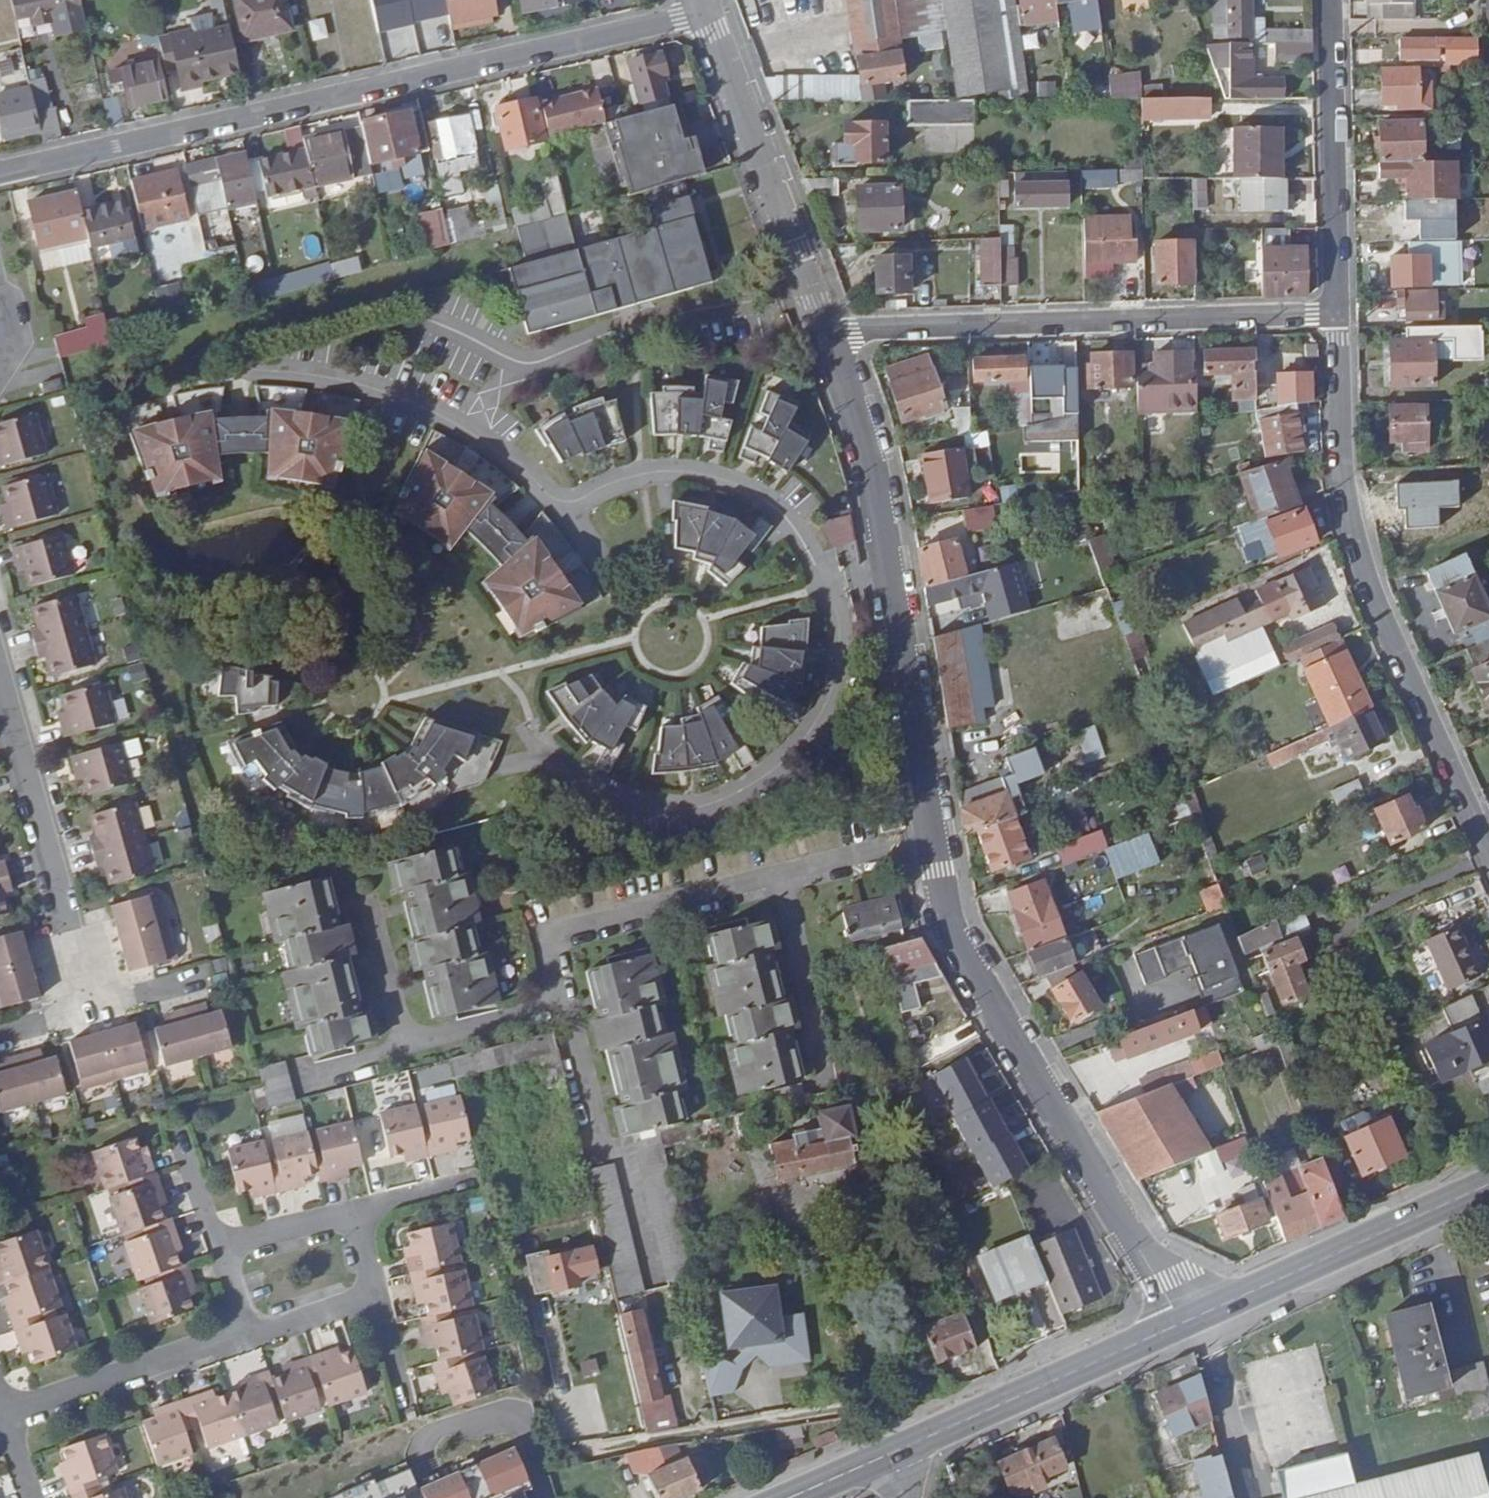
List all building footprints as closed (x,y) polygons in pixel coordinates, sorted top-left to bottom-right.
[(15,16),(31,13),(33,22),(58,15),(57,6),(74,2),(81,1),(81,0),(12,0),(15,16)] [(244,38),(292,28),(285,0),(237,0),(244,38)] [(378,33),(413,25),(407,0),(370,0),(378,33)] [(413,23),(447,15),(444,0),(407,0),(413,23)] [(491,19),(490,13),(487,0),(444,0),(450,28),(491,19)] [(525,13),(526,19),(557,12),(555,5),(562,4),(564,11),(581,7),(579,0),(522,0),(525,13)] [(861,82),(881,79),(902,77),(897,38),(924,35),(926,51),(942,48),(936,0),(850,0),(861,82)] [(958,100),(1027,94),(1026,89),(1015,0),(945,0),(958,100)] [(1251,36),(1251,17),(1251,0),(1212,0),(1212,37),(1251,36)] [(1370,22),(1411,21),(1411,0),(1370,0),(1370,22)] [(57,6),(58,15),(60,25),(79,22),(74,2),(57,6)] [(1251,36),(1252,43),(1263,43),(1263,30),(1265,30),(1265,17),(1251,17),(1251,36)] [(1275,43),(1313,43),(1312,29),(1265,30),(1263,30),(1263,43),(1275,43)] [(140,35),(142,45),(156,42),(155,33),(140,35)] [(187,37),(159,43),(166,74),(178,72),(183,87),(201,84),(199,77),(238,68),(230,33),(188,42),(187,37)] [(1475,37),(1435,37),(1435,40),(1399,39),(1399,59),(1435,59),(1436,45),(1445,46),(1445,65),(1475,64),(1475,37)] [(1221,88),(1225,98),(1283,97),(1283,78),(1253,78),(1252,61),(1252,43),(1229,43),(1230,88),(1221,88)] [(1252,43),(1252,61),(1275,60),(1275,43),(1263,43),(1252,43)] [(1275,60),(1313,59),(1313,43),(1275,43),(1275,60)] [(22,44),(0,49),(0,66),(4,83),(29,78),(28,76),(22,44)] [(629,62),(639,104),(666,97),(661,76),(665,75),(660,53),(629,62)] [(129,105),(164,98),(156,62),(110,72),(112,84),(124,81),(129,105)] [(1419,106),(1429,106),(1429,81),(1418,82),(1417,69),(1382,69),(1383,104),(1401,104),(1401,110),(1419,109),(1419,106)] [(1110,99),(1140,99),(1160,98),(1160,85),(1134,85),(1135,71),(1107,71),(1110,99)] [(40,128),(43,140),(59,136),(52,104),(47,105),(39,73),(28,76),(29,78),(31,86),(40,128)] [(861,82),(864,101),(885,101),(881,79),(861,82)] [(766,82),(774,102),(864,101),(861,82),(766,82)] [(40,128),(31,86),(0,92),(0,110),(5,135),(40,128)] [(595,88),(539,101),(547,136),(603,123),(595,88)] [(1027,94),(1027,100),(1055,99),(1055,89),(1026,89),(1027,94)] [(102,97),(109,125),(122,122),(116,93),(102,97)] [(1140,99),(1141,131),(1150,131),(1149,125),(1186,125),(1187,118),(1208,118),(1207,98),(1160,98),(1140,99)] [(496,107),(504,147),(541,140),(533,100),(496,107)] [(950,101),(907,101),(908,126),(980,125),(979,100),(958,100),(950,101)] [(676,105),(609,121),(630,195),(640,192),(682,180),(696,176),(676,105)] [(360,120),(361,124),(369,162),(383,159),(385,170),(401,165),(400,155),(427,149),(418,107),(360,120)] [(425,121),(431,147),(470,138),(464,113),(425,121)] [(1381,161),(1422,160),(1421,122),(1380,122),(1381,161)] [(297,124),(284,127),(289,152),(257,159),(263,189),(265,193),(311,183),(300,137),(297,124)] [(300,137),(311,183),(371,170),(369,162),(361,124),(300,137)] [(857,164),(882,164),(882,127),(844,127),(843,153),(834,152),(833,169),(857,169),(857,164)] [(1234,127),(1234,178),(1240,178),(1283,178),(1282,128),(1234,127)] [(243,151),(214,158),(221,190),(223,197),(247,192),(248,196),(252,195),(252,192),(245,161),(243,151)] [(214,158),(184,164),(189,185),(205,181),(208,192),(221,190),(214,158)] [(257,159),(245,161),(252,192),(263,189),(257,159)] [(1457,161),(1379,163),(1379,178),(1407,177),(1407,201),(1457,199),(1457,161)] [(174,167),(129,178),(136,213),(182,202),(174,167)] [(1116,179),(1141,179),(1141,170),(1141,168),(1116,169),(1116,179)] [(1116,169),(1081,170),(1082,187),(1116,188),(1116,179),(1116,169)] [(1141,170),(1141,179),(1151,178),(1151,169),(1141,170)] [(1066,171),(1014,172),(1014,208),(1067,208),(1066,171)] [(538,176),(547,220),(564,215),(558,189),(555,174),(555,172),(538,176)] [(837,178),(802,180),(809,197),(838,196),(837,178)] [(1283,178),(1240,178),(1241,210),(1285,210),(1286,178),(1283,178)] [(1195,209),(1207,208),(1206,179),(1194,180),(1195,209)] [(525,264),(506,270),(524,333),(527,331),(711,279),(682,180),(640,192),(650,228),(573,249),(564,215),(547,220),(515,229),(525,264)] [(454,246),(473,241),(461,187),(442,192),(454,246)] [(858,189),(860,230),(901,229),(899,187),(858,189)] [(80,208),(75,189),(27,200),(38,247),(86,236),(80,208)] [(86,236),(88,245),(131,235),(123,198),(80,208),(86,236)] [(224,202),(229,226),(246,222),(241,199),(224,202)] [(275,206),(279,221),(285,219),(282,204),(275,206)] [(190,249),(202,246),(195,214),(183,216),(190,249)] [(432,249),(448,246),(442,218),(421,222),(422,228),(428,226),(432,249)] [(1082,219),(1083,262),(1135,260),(1135,239),(1131,238),(1131,218),(1082,219)] [(1259,228),(1261,298),(1304,297),(1304,247),(1289,248),(1289,227),(1259,228)] [(988,238),(974,239),(971,287),(990,288),(992,260),(993,238),(988,238)] [(1157,283),(1193,282),(1193,240),(1156,241),(1155,246),(1150,245),(1150,251),(1155,251),(1157,283)] [(1392,241),(1391,257),(1418,257),(1417,240),(1392,241)] [(1488,279),(1488,255),(1455,256),(1455,279),(1488,279)] [(874,257),(876,294),(908,293),(907,277),(914,277),(913,266),(908,266),(907,256),(874,257)] [(1418,257),(1391,257),(1391,287),(1430,285),(1428,257),(1418,257)] [(992,260),(990,288),(1009,289),(1010,262),(992,260)] [(1138,268),(1116,268),(1116,290),(1138,291),(1138,268)] [(1456,290),(1456,297),(1456,303),(1477,303),(1477,290),(1456,290)] [(1436,291),(1396,291),(1397,306),(1405,307),(1405,321),(1436,319),(1436,297),(1436,291)] [(60,362),(83,355),(110,348),(108,335),(101,305),(82,310),(87,333),(55,342),(60,362)] [(1432,384),(1431,342),(1393,343),(1393,386),(1432,384)] [(1255,402),(1255,386),(1255,368),(1252,368),(1252,349),(1204,351),(1204,372),(1233,371),(1233,399),(1247,398),(1247,403),(1255,402)] [(1150,384),(1189,383),(1189,351),(1155,352),(1155,372),(1150,372),(1150,384)] [(1087,386),(1131,384),(1129,353),(1092,355),(1092,363),(1086,363),(1087,386)] [(884,367),(901,421),(944,406),(926,354),(884,367)] [(1032,379),(1069,378),(1069,356),(1031,357),(1032,379)] [(1277,386),(1277,375),(1276,356),(1254,357),(1255,368),(1255,386),(1277,386)] [(973,359),(973,380),(1022,379),(1022,357),(973,359)] [(1306,402),(1309,402),(1309,373),(1301,374),(1277,375),(1277,386),(1255,386),(1255,402),(1255,409),(1306,402)] [(701,395),(676,393),(648,394),(651,436),(673,435),(697,437),(697,433),(708,436),(708,439),(705,449),(722,452),(731,421),(719,418),(723,402),(732,404),(737,381),(704,376),(701,395)] [(60,382),(55,383),(57,393),(63,391),(60,382)] [(1028,423),(1028,390),(1017,390),(1018,426),(1028,423)] [(756,456),(758,452),(769,457),(766,460),(786,472),(811,438),(789,424),(799,407),(769,391),(759,413),(768,417),(761,432),(750,427),(737,457),(752,464),(756,456)] [(1032,396),(1033,419),(1046,419),(1044,396),(1032,396)] [(560,416),(531,431),(543,448),(547,446),(558,464),(578,455),(580,457),(601,448),(623,442),(613,400),(587,409),(563,419),(560,416)] [(1308,415),(1306,402),(1255,409),(1253,409),(1255,421),(1259,420),(1264,456),(1301,451),(1296,416),(1308,415)] [(1430,450),(1428,405),(1393,405),(1393,441),(1404,441),(1404,451),(1430,450)] [(933,424),(933,440),(969,434),(969,413),(941,414),(941,423),(933,424)] [(156,427),(122,437),(140,486),(143,485),(145,485),(150,496),(180,487),(211,480),(209,456),(213,456),(218,455),(235,455),(251,454),(265,457),(264,477),(296,482),(326,486),(329,475),(331,475),(335,476),(349,426),(312,418),(298,417),(250,414),(235,416),(215,416),(170,423),(156,427)] [(46,458),(36,416),(0,426),(0,469),(46,458)] [(978,422),(981,432),(986,431),(1002,428),(1000,417),(978,422)] [(970,473),(992,469),(988,444),(965,447),(970,473)] [(929,502),(964,498),(956,449),(922,454),(929,502)] [(756,456),(766,460),(769,457),(758,452),(756,456)] [(449,470),(417,453),(394,499),(396,501),(399,502),(393,513),(419,529),(446,546),(449,543),(459,530),(461,531),(469,535),(491,559),(497,568),(499,570),(483,584),(518,635),(529,629),(531,632),(532,634),(578,611),(559,578),(551,568),(520,530),(497,508),(461,479),(449,470)] [(180,487),(150,496),(145,485),(143,485),(149,500),(181,491),(213,483),(213,456),(209,456),(211,480),(180,487)] [(326,486),(296,482),(264,477),(265,457),(262,457),(262,481),(296,486),(327,490),(331,475),(329,475),(326,486)] [(1239,474),(1256,517),(1299,502),(1283,462),(1239,474)] [(10,515),(3,517),(6,532),(57,519),(46,478),(4,488),(8,507),(10,515)] [(399,502),(396,501),(390,515),(445,551),(449,545),(449,543),(446,546),(419,529),(393,513),(399,502)] [(705,572),(724,587),(743,567),(734,560),(744,546),(751,552),(771,526),(758,516),(747,531),(733,520),(702,511),(673,505),(673,522),(674,542),(694,550),(692,555),(707,566),(705,572)] [(991,505),(965,509),(968,533),(995,527),(991,505)] [(0,510),(3,517),(10,515),(8,507),(0,510)] [(1315,543),(1302,512),(1281,520),(1280,515),(1273,517),(1275,522),(1266,524),(1276,555),(1271,557),(1272,562),(1279,560),(1278,556),(1315,543)] [(831,548),(858,541),(852,515),(824,522),(831,548)] [(459,530),(449,543),(449,545),(461,531),(459,530)] [(1106,533),(1088,542),(1102,571),(1120,563),(1106,533)] [(918,549),(924,586),(965,574),(955,537),(918,549)] [(24,564),(27,574),(32,590),(73,578),(62,538),(11,551),(16,566),(24,564)] [(1488,620),(1488,609),(1466,557),(1430,573),(1456,634),(1488,620)] [(18,576),(27,574),(24,564),(16,566),(18,576)] [(518,635),(483,584),(499,570),(497,568),(479,584),(497,611),(516,639),(531,632),(529,629),(518,635)] [(924,586),(927,604),(933,603),(969,592),(986,587),(981,570),(965,574),(924,586)] [(1189,650),(1210,697),(1278,667),(1259,626),(1289,614),(1291,619),(1321,606),(1305,570),(1254,592),(1259,603),(1240,611),(1237,601),(1181,625),(1192,649),(1189,650)] [(969,592),(933,603),(937,615),(990,599),(986,587),(969,592)] [(94,668),(85,633),(75,599),(34,609),(39,630),(30,633),(34,646),(38,661),(47,659),(53,680),(94,668)] [(1120,602),(1110,605),(1122,635),(1130,631),(1120,602)] [(785,698),(795,683),(800,653),(802,622),(759,627),(757,648),(750,646),(746,665),(740,663),(728,684),(750,699),(755,689),(771,698),(766,705),(794,722),(803,708),(785,698)] [(967,627),(981,707),(992,705),(979,623),(967,627)] [(1291,661),(1299,657),(1337,640),(1331,625),(1285,646),(1291,661)] [(932,638),(947,727),(983,721),(981,707),(967,627),(932,638)] [(1122,635),(1132,660),(1143,656),(1133,630),(1130,631),(1122,635)] [(1299,657),(1304,669),(1343,652),(1337,640),(1299,657)] [(1466,651),(1475,672),(1474,672),(1488,707),(1488,641),(1466,651)] [(1330,727),(1368,711),(1369,710),(1343,652),(1304,669),(1330,727)] [(263,685),(263,680),(215,669),(210,678),(210,701),(228,701),(229,719),(248,717),(246,712),(270,710),(271,686),(263,685)] [(601,751),(591,767),(605,775),(621,746),(613,743),(622,727),(632,733),(643,709),(621,697),(617,702),(604,688),(599,692),(587,676),(548,694),(565,720),(585,742),(601,751)] [(68,724),(60,727),(64,741),(114,728),(103,687),(61,698),(66,715),(68,724)] [(677,720),(678,726),(657,728),(652,771),(683,769),(713,763),(730,754),(739,770),(753,762),(736,734),(729,739),(720,724),(730,718),(715,696),(693,709),(696,715),(677,720)] [(1330,727),(1266,756),(1270,765),(1325,740),(1328,748),(1339,743),(1345,758),(1381,742),(1368,711),(1330,727)] [(57,717),(60,727),(68,724),(66,715),(57,717)] [(470,735),(420,720),(405,748),(408,750),(400,758),(398,756),(390,762),(387,758),(375,766),(376,770),(352,776),(353,784),(341,784),(342,777),(332,777),(333,773),(319,769),(318,772),(296,759),(294,762),(287,755),(289,753),(273,726),(226,744),(240,771),(250,764),(262,779),(258,782),(270,793),(274,790),(285,797),(282,800),(305,811),(330,817),(331,813),(343,814),(343,819),(360,818),(359,813),(373,811),(373,814),(398,805),(416,794),(414,791),(423,783),(427,787),(433,781),(438,775),(434,771),(445,756),(456,762),(470,735)] [(1078,731),(1084,765),(1104,761),(1098,727),(1078,731)] [(137,742),(119,747),(124,764),(142,759),(137,742)] [(69,761),(73,776),(82,774),(84,783),(89,799),(131,787),(124,764),(119,747),(69,761)] [(405,748),(398,756),(400,758),(408,750),(405,748)] [(1038,749),(1007,759),(1013,776),(1010,777),(1013,788),(1047,777),(1038,749)] [(296,759),(289,753),(287,755),(294,762),(296,759)] [(1094,787),(1137,771),(1133,760),(1090,777),(1094,787)] [(1074,779),(1079,792),(1094,787),(1090,777),(1089,773),(1074,779)] [(82,774),(73,776),(76,785),(84,783),(82,774)] [(352,776),(342,777),(341,784),(353,784),(352,776)] [(1049,786),(1054,802),(1079,792),(1074,779),(1073,777),(1049,786)] [(1330,793),(1336,806),(1361,794),(1356,781),(1330,793)] [(1182,793),(1191,816),(1208,862),(1216,858),(1190,789),(1182,793)] [(958,798),(960,809),(976,803),(971,793),(958,798)] [(960,809),(964,835),(974,831),(1014,817),(1019,814),(1014,798),(1007,801),(1005,793),(976,803),(960,809)] [(1373,812),(1388,844),(1422,829),(1414,810),(1409,813),(1403,799),(1373,812)] [(151,878),(141,843),(132,809),(92,819),(97,841),(88,842),(92,857),(95,871),(105,869),(110,889),(151,878)] [(1014,817),(974,831),(989,871),(1028,857),(1014,817)] [(1055,848),(1061,865),(1103,849),(1105,848),(1100,832),(1055,848)] [(1105,848),(1103,849),(1113,878),(1157,862),(1146,833),(1105,848)] [(407,970),(415,969),(427,1019),(494,1003),(482,953),(474,955),(466,927),(475,925),(462,874),(455,875),(448,845),(381,862),(388,891),(396,890),(408,941),(400,943),(407,970)] [(8,880),(4,865),(0,866),(0,919),(8,917),(3,897),(12,894),(8,880)] [(288,1029),(296,1028),(304,1056),(371,1039),(364,1011),(355,1014),(342,957),(350,955),(343,925),(335,927),(323,876),(255,893),(268,943),(276,941),(283,971),(275,973),(288,1029)] [(1012,911),(1027,951),(1062,937),(1041,881),(1009,894),(1014,909),(1012,911)] [(1198,891),(1206,913),(1225,906),(1216,883),(1198,891)] [(1229,890),(1235,906),(1247,901),(1241,885),(1229,890)] [(175,964),(166,931),(157,898),(109,911),(112,923),(118,944),(128,977),(175,964)] [(845,915),(851,943),(902,931),(894,903),(845,915)] [(1280,915),(1236,936),(1243,953),(1259,945),(1263,952),(1261,953),(1280,1003),(1305,993),(1294,963),(1302,959),(1294,939),(1283,944),(1276,925),(1283,923),(1280,915)] [(798,1079),(786,1033),(795,1031),(787,1000),(779,1001),(767,952),(776,951),(768,920),(710,934),(717,964),(708,966),(719,1015),(728,1013),(736,1044),(727,1046),(738,1093),(798,1079)] [(1426,939),(1448,988),(1478,975),(1455,925),(1426,939)] [(24,946),(21,934),(0,939),(0,1011),(37,1001),(39,1001),(30,967),(24,946)] [(1062,937),(1027,951),(1037,977),(1045,973),(1070,964),(1072,963),(1062,937)] [(887,968),(930,956),(919,938),(881,948),(887,968)] [(1164,978),(1152,945),(1130,952),(1142,985),(1164,978)] [(614,1104),(624,1101),(631,1134),(697,1118),(689,1086),(681,1088),(669,1033),(677,1031),(670,1000),(662,1002),(651,953),(583,969),(594,1017),(603,1016),(611,1046),(602,1048),(614,1104)] [(903,980),(939,970),(930,956),(887,968),(891,983),(903,980)] [(1070,964),(1045,973),(1054,987),(1051,990),(1070,1022),(1099,1005),(1080,972),(1076,975),(1070,964)] [(909,1000),(903,980),(891,983),(897,1003),(909,1000)] [(1441,1006),(1453,1035),(1424,1047),(1438,1082),(1488,1060),(1488,1035),(1471,993),(1441,1006)] [(1234,998),(1215,1005),(1220,1019),(1239,1012),(1234,998)] [(200,1022),(210,1019),(207,1008),(198,1011),(200,1022)] [(153,1035),(157,1049),(164,1072),(196,1063),(229,1054),(219,1017),(210,1019),(200,1022),(198,1011),(182,1015),(169,1018),(173,1030),(164,1032),(153,1035)] [(1189,1014),(1106,1044),(1113,1063),(1196,1034),(1189,1014)] [(161,1021),(164,1032),(173,1030),(169,1018),(161,1021)] [(147,1076),(141,1054),(137,1039),(133,1028),(100,1037),(68,1045),(70,1056),(75,1072),(81,1094),(113,1085),(147,1076)] [(451,1058),(454,1075),(555,1049),(551,1031),(451,1058)] [(1271,1031),(1255,1040),(1261,1052),(1278,1044),(1271,1031)] [(145,1037),(149,1052),(157,1049),(153,1035),(145,1037)] [(141,1054),(149,1052),(145,1037),(137,1039),(141,1054)] [(35,1066),(45,1063),(41,1052),(33,1055),(35,1066)] [(58,1076),(55,1061),(45,1063),(35,1066),(33,1055),(17,1059),(4,1062),(5,1073),(0,1075),(0,1115),(30,1107),(64,1099),(58,1076)] [(66,1074),(75,1072),(70,1056),(62,1059),(66,1074)] [(962,1057),(931,1075),(954,1116),(985,1099),(962,1057)] [(58,1076),(66,1074),(62,1059),(55,1061),(58,1076)] [(1138,1079),(1144,1093),(1182,1080),(1194,1075),(1188,1060),(1138,1079)] [(261,1081),(263,1087),(266,1095),(269,1108),(292,1101),(289,1089),(285,1075),(282,1063),(258,1069),(261,1081)] [(1144,1093),(1095,1112),(1136,1182),(1208,1151),(1182,1080),(1144,1093)] [(776,1104),(802,1097),(799,1084),(773,1091),(776,1104)] [(455,1139),(469,1136),(459,1096),(424,1104),(430,1127),(420,1128),(427,1156),(449,1151),(448,1141),(455,1139)] [(954,1116),(952,1118),(971,1153),(972,1152),(1007,1133),(987,1098),(985,1099),(954,1116)] [(848,1104),(841,1106),(851,1154),(858,1153),(848,1104)] [(427,1156),(420,1128),(415,1106),(379,1113),(389,1156),(402,1152),(409,1150),(411,1160),(427,1156)] [(800,1172),(853,1162),(851,1154),(841,1106),(817,1110),(819,1125),(789,1131),(791,1140),(768,1144),(770,1154),(773,1154),(778,1178),(783,1181),(798,1178),(800,1172)] [(759,1107),(733,1114),(741,1141),(766,1135),(759,1107)] [(1385,1118),(1344,1136),(1359,1174),(1401,1155),(1385,1118)] [(321,1152),(311,1155),(316,1174),(318,1182),(342,1177),(340,1167),(347,1166),(361,1163),(352,1123),(316,1132),(321,1152)] [(1007,1133),(972,1152),(991,1187),(1028,1168),(1008,1132),(1007,1133)] [(275,1163),(268,1164),(274,1193),(297,1187),(294,1178),(302,1176),(316,1174),(311,1155),(307,1133),(270,1142),(275,1163)] [(666,1278),(692,1272),(658,1135),(633,1141),(666,1278)] [(104,1189),(125,1182),(154,1173),(149,1158),(140,1161),(136,1151),(132,1138),(91,1152),(104,1189)] [(457,1149),(455,1139),(448,1141),(449,1151),(457,1149)] [(1233,1141),(1211,1150),(1215,1160),(1237,1150),(1233,1141)] [(227,1153),(231,1170),(237,1192),(251,1189),(257,1188),(259,1196),(274,1193),(268,1164),(263,1144),(227,1153)] [(147,1147),(136,1151),(140,1161),(149,1158),(150,1158),(147,1147)] [(409,1150),(402,1152),(405,1162),(411,1160),(409,1150)] [(1250,1153),(1283,1242),(1341,1216),(1319,1157),(1277,1174),(1272,1159),(1261,1163),(1257,1150),(1250,1153)] [(583,1170),(612,1292),(641,1285),(612,1164),(583,1170)] [(349,1175),(347,1166),(340,1167),(342,1177),(349,1175)] [(122,1234),(141,1228),(162,1221),(158,1208),(154,1197),(162,1195),(154,1173),(125,1182),(129,1191),(109,1197),(122,1234)] [(294,1178),(297,1187),(304,1186),(302,1176),(294,1178)] [(257,1188),(251,1189),(253,1198),(259,1196),(257,1188)] [(749,1197),(754,1210),(767,1205),(762,1193),(749,1197)] [(1214,1216),(1223,1238),(1266,1222),(1257,1200),(1256,1201),(1253,1193),(1246,1195),(1248,1203),(1214,1216)] [(154,1197),(158,1208),(166,1206),(162,1195),(154,1197)] [(138,1281),(157,1275),(177,1267),(173,1255),(170,1245),(179,1241),(171,1218),(162,1221),(141,1228),(144,1236),(124,1242),(138,1281)] [(413,1270),(442,1263),(462,1259),(453,1218),(412,1228),(414,1241),(417,1252),(409,1254),(413,1270)] [(49,1269),(50,1268),(36,1224),(0,1235),(0,1257),(1,1259),(0,1259),(0,1282),(1,1285),(8,1282),(49,1269)] [(1046,1280),(1060,1314),(1102,1297),(1072,1228),(1031,1245),(1044,1276),(1046,1280)] [(1044,1276),(1031,1245),(1028,1236),(978,1256),(993,1295),(1021,1285),(1044,1276)] [(170,1245),(173,1255),(183,1252),(179,1241),(170,1245)] [(417,1252),(414,1241),(406,1243),(409,1254),(417,1252)] [(576,1276),(595,1272),(589,1248),(547,1258),(546,1252),(525,1257),(534,1293),(551,1288),(552,1291),(578,1285),(576,1276)] [(432,1312),(452,1308),(474,1303),(465,1266),(443,1272),(442,1263),(413,1270),(418,1293),(426,1290),(429,1298),(432,1312)] [(139,1289),(151,1325),(192,1311),(187,1297),(184,1289),(194,1285),(186,1264),(177,1267),(157,1275),(160,1283),(139,1289)] [(14,1323),(42,1314),(63,1306),(49,1269),(8,1282),(13,1297),(16,1306),(9,1309),(14,1323)] [(597,1281),(595,1272),(576,1276),(578,1285),(597,1281)] [(1044,1276),(1021,1285),(1023,1290),(1046,1280),(1044,1276)] [(184,1289),(187,1297),(197,1294),(194,1285),(184,1289)] [(772,1288),(718,1296),(727,1351),(746,1348),(759,1359),(768,1367),(807,1361),(800,1316),(777,1320),(772,1288)] [(420,1301),(429,1298),(426,1290),(418,1293),(420,1301)] [(6,1300),(9,1309),(16,1306),(13,1297),(6,1300)] [(1444,1372),(1426,1305),(1385,1316),(1406,1397),(1447,1387),(1444,1372)] [(975,1347),(989,1343),(979,1306),(962,1311),(975,1347)] [(442,1357),(462,1353),(484,1347),(475,1310),(453,1316),(452,1308),(432,1312),(423,1315),(428,1337),(437,1335),(439,1342),(442,1357)] [(618,1316),(646,1433),(685,1426),(678,1391),(659,1395),(639,1311),(618,1316)] [(935,1361),(975,1347),(962,1311),(925,1325),(935,1361)] [(32,1353),(36,1365),(77,1350),(64,1314),(44,1321),(42,1314),(14,1323),(21,1345),(28,1342),(32,1353)] [(429,1345),(439,1342),(437,1335),(428,1337),(429,1345)] [(24,1355),(32,1353),(28,1342),(21,1345),(24,1355)] [(331,1358),(341,1354),(339,1347),(329,1350),(331,1358)] [(746,1348),(729,1363),(742,1369),(759,1359),(746,1348)] [(366,1389),(360,1372),(352,1350),(341,1354),(331,1358),(329,1350),(313,1355),(322,1381),(320,1383),(328,1404),(366,1389)] [(453,1389),(456,1401),(496,1389),(484,1354),(463,1360),(462,1353),(442,1357),(433,1359),(441,1382),(451,1380),(453,1389)] [(273,1377),(280,1397),(287,1419),(321,1407),(313,1386),(320,1383),(322,1381),(313,1355),(292,1362),(294,1371),(287,1373),(273,1377)] [(596,1358),(579,1364),(585,1381),(602,1376),(596,1358)] [(722,1360),(703,1365),(710,1398),(731,1393),(742,1369),(729,1363),(722,1360)] [(285,1364),(287,1373),(294,1371),(292,1362),(285,1364)] [(1483,1362),(1444,1372),(1447,1387),(1451,1400),(1465,1396),(1488,1390),(1488,1386),(1483,1362)] [(186,1399),(196,1427),(198,1425),(206,1447),(278,1422),(270,1400),(280,1397),(273,1377),(271,1370),(250,1376),(252,1385),(245,1387),(220,1396),(212,1399),(209,1391),(186,1399)] [(1211,1419),(1202,1387),(1199,1375),(1155,1396),(1173,1436),(1211,1419)] [(252,1385),(250,1376),(242,1379),(245,1387),(252,1385)] [(444,1391),(453,1389),(451,1380),(441,1382),(444,1391)] [(216,1388),(209,1391),(212,1399),(220,1396),(216,1388)] [(1465,1396),(1472,1420),(1488,1416),(1488,1390),(1465,1396)] [(144,1423),(158,1463),(190,1452),(183,1430),(196,1427),(186,1399),(163,1406),(166,1415),(159,1418),(144,1423)] [(156,1409),(159,1418),(166,1415),(163,1406),(156,1409)] [(106,1434),(66,1447),(70,1459),(74,1469),(66,1472),(74,1495),(101,1486),(98,1478),(118,1472),(106,1434)] [(1040,1478),(1066,1467),(1053,1439),(997,1464),(1010,1492),(1031,1483),(1034,1491),(1044,1487),(1040,1478)] [(371,1479),(376,1497),(473,1497),(474,1497),(528,1478),(531,1477),(525,1461),(517,1440),(459,1460),(455,1449),(371,1479)] [(686,1457),(683,1459),(676,1444),(634,1451),(626,1454),(633,1472),(646,1474),(656,1497),(680,1497),(701,1489),(686,1457)] [(1345,1453),(1276,1471),(1283,1497),(1306,1497),(1354,1485),(1345,1453)] [(1210,1458),(1209,1456),(1192,1460),(1202,1497),(1232,1497),(1220,1454),(1210,1458)] [(1475,1454),(1354,1485),(1306,1497),(1487,1497),(1475,1454)] [(74,1469),(70,1459),(62,1462),(66,1472),(74,1469)] [(474,1497),(475,1497),(535,1497),(528,1478),(474,1497)] [(371,1479),(316,1495),(317,1497),(376,1497),(371,1479)] [(125,1488),(103,1495),(101,1486),(74,1495),(74,1497),(128,1497),(125,1488)]
